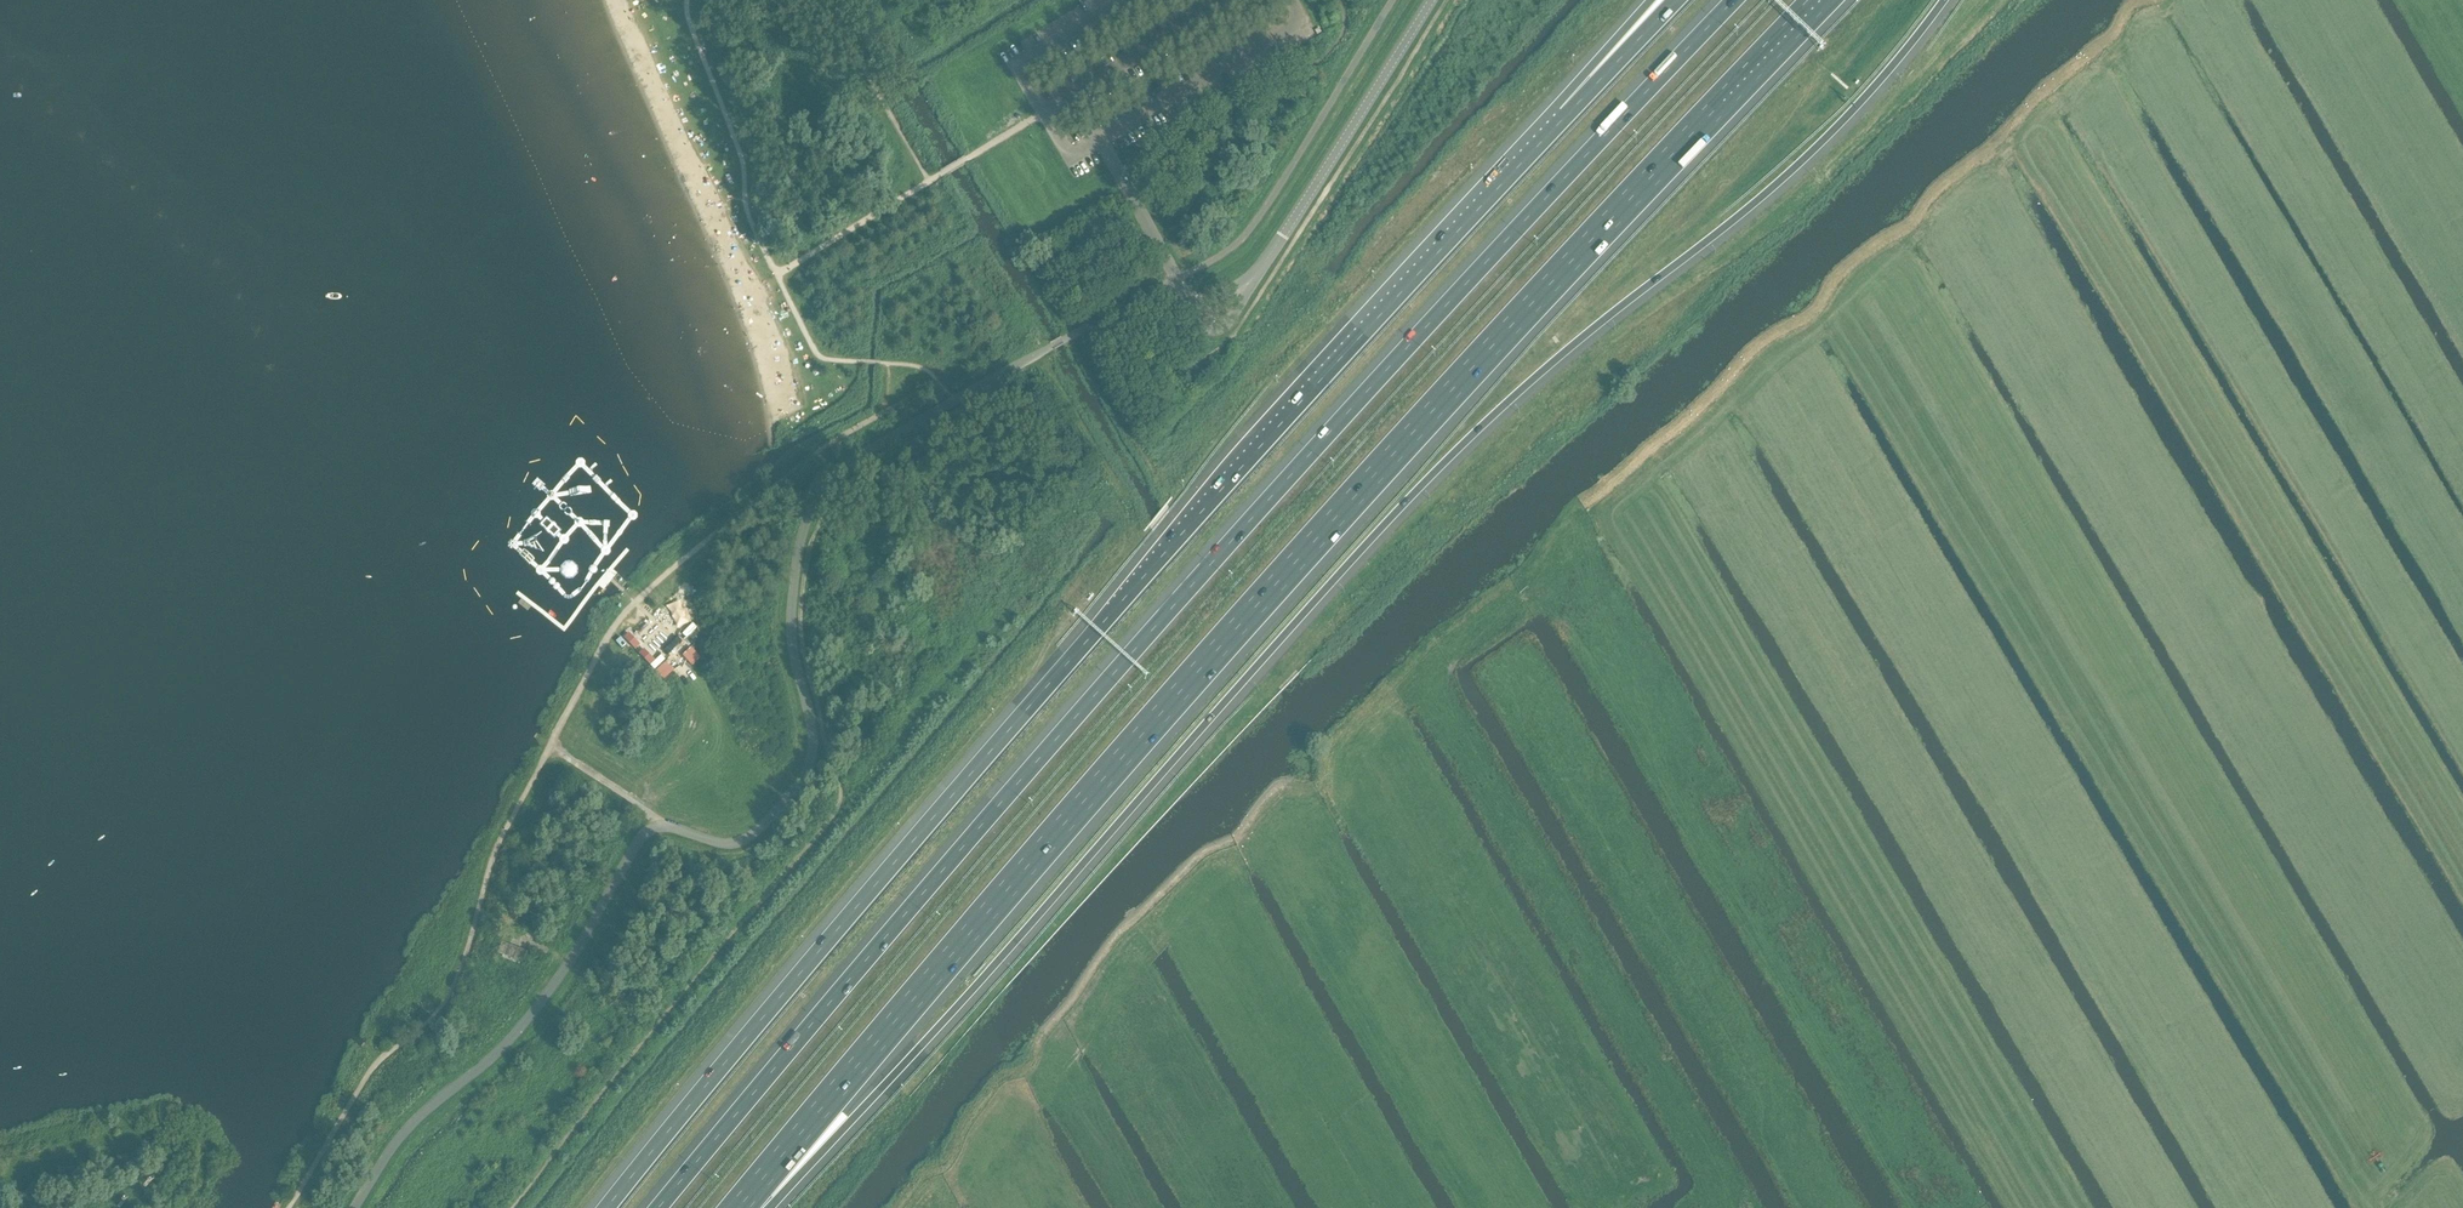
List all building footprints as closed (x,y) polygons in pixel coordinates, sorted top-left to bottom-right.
[(667,612),(648,631),(658,640),(662,637),(667,641),(677,631),(672,626),(677,622),(667,612)] [(624,637),(635,650),(639,645),(628,633),(624,637)] [(638,654),(649,666),(654,662),(643,650),(638,654)] [(532,932),(526,930),(524,936),(530,938),(532,932)] [(524,951),(501,942),(497,954),(520,962),(524,951)]
